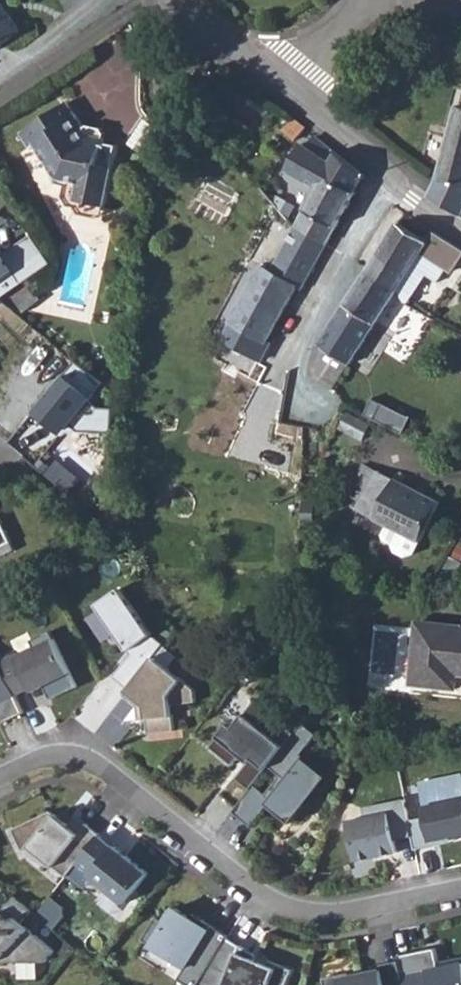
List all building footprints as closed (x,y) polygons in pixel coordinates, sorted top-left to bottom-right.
[(19,31),(0,3),(0,44),(19,31)] [(35,145),(58,178),(80,183),(77,199),(105,205),(119,145),(105,141),(105,137),(89,132),(69,102),(20,135),(30,149),(35,145)] [(460,189),(460,108),(456,106),(438,174),(460,189)] [(363,175),(336,153),(330,163),(359,182),(363,175)] [(296,226),(325,243),(359,182),(330,163),(296,226)] [(460,211),(460,189),(438,174),(430,193),(430,194),(460,211)] [(415,263),(421,254),(447,270),(451,273),(460,258),(460,251),(432,232),(426,242),(397,223),(385,242),(415,263)] [(296,287),(300,289),(325,243),(296,226),(270,273),(272,273),(296,287)] [(0,243),(0,298),(54,261),(35,233),(7,252),(0,243)] [(367,270),(397,291),(415,263),(385,242),(367,270)] [(438,284),(447,270),(421,254),(415,263),(397,291),(406,305),(424,276),(438,284)] [(263,345),(296,287),(272,273),(270,273),(257,266),(225,323),(263,345)] [(309,373),(331,388),(347,363),(350,365),(397,291),(367,270),(319,343),(309,373)] [(79,365),(36,415),(65,439),(74,428),(80,434),(113,434),(114,410),(94,407),(108,386),(79,365)] [(361,503),(376,471),(364,465),(348,496),(361,503)] [(357,510),(386,524),(419,541),(439,503),(376,471),(361,503),(357,510)] [(15,549),(0,519),(0,557),(15,549)] [(413,555),(419,541),(386,524),(382,534),(382,537),(389,542),(391,551),(405,558),(413,555)] [(130,649),(155,631),(123,585),(98,602),(103,607),(89,617),(105,640),(118,632),(130,649)] [(460,688),(460,627),(418,623),(412,683),(460,688)] [(15,695),(30,687),(33,692),(44,686),(50,700),(77,687),(51,631),(30,641),(34,648),(17,657),(15,653),(0,660),(0,664),(15,695)] [(146,720),(148,734),(175,731),(172,705),(196,702),(194,690),(153,657),(122,695),(136,707),(138,720),(146,720)] [(0,664),(0,720),(1,723),(23,712),(15,695),(0,664)] [(267,764),(284,742),(247,711),(236,727),(231,723),(213,746),(236,764),(243,754),(253,761),(240,775),(253,783),(267,764)] [(271,799),(295,816),(328,773),(300,751),(314,732),(300,721),(284,742),(267,764),(279,773),(265,792),(253,783),(232,811),(250,825),(271,799)] [(460,833),(460,774),(420,783),(427,816),(408,820),(411,831),(414,849),(434,845),(433,839),(460,833)] [(411,831),(408,820),(404,800),(364,808),(366,818),(348,822),(356,861),(397,852),(393,834),(411,831)] [(66,876),(76,863),(99,835),(100,834),(87,823),(78,833),(50,810),(11,829),(22,850),(36,843),(52,857),(48,861),(66,876)] [(90,876),(125,903),(149,873),(115,845),(114,847),(99,835),(76,863),(91,875),(90,876)] [(46,961),(55,950),(21,920),(31,910),(14,896),(0,910),(0,962),(46,961)] [(50,896),(35,914),(54,929),(64,917),(63,906),(50,896)] [(227,936),(228,935),(193,913),(190,917),(175,907),(172,911),(168,908),(160,920),(155,916),(141,939),(185,966),(177,979),(188,984),(197,984),(227,936)] [(293,969),(270,960),(268,964),(255,959),(256,955),(227,936),(197,984),(198,984),(286,984),(293,969)] [(452,960),(452,964),(440,967),(435,947),(398,955),(399,960),(404,984),(460,984),(460,958),(452,960)] [(399,960),(380,964),(381,970),(364,974),(363,970),(323,979),(324,984),(404,984),(399,960)]
